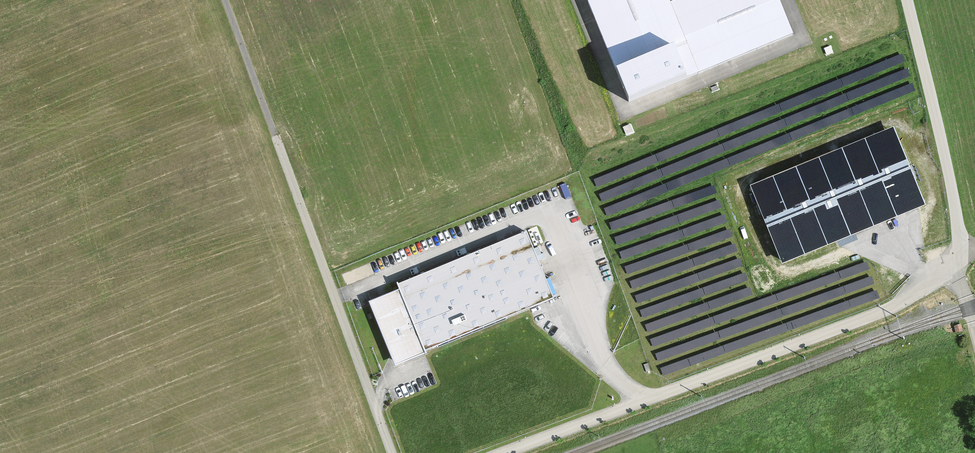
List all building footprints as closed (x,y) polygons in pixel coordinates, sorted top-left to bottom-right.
[(628,102),(793,35),(779,0),(679,0),(669,4),(668,0),(587,0),(628,102)] [(754,191),(783,260),(922,204),(894,134),(754,191)] [(366,293),(392,357),(554,291),(526,223),(396,275),(398,280),(366,293)]
